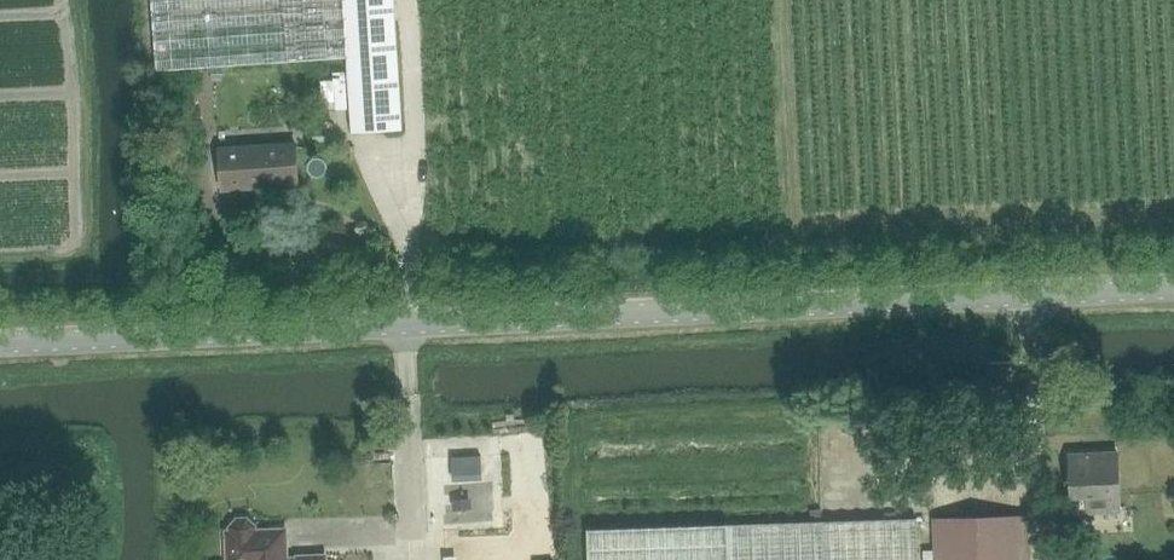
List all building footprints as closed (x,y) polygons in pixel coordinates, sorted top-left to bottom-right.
[(315,0),(169,0),(173,71),(319,62),(315,0)] [(394,0),(346,0),(346,3),(345,3),(353,132),(403,128),(394,0)] [(296,143),(220,148),(222,188),(251,186),(250,183),(278,181),(279,184),(299,183),(296,143)] [(850,432),(862,432),(861,411),(850,411),(850,432)] [(1118,494),(1120,494),(1118,452),(1070,454),(1071,496),(1088,495),(1088,511),(1118,510),(1118,494)] [(935,559),(1025,559),(1023,515),(933,518),(935,559)] [(588,529),(589,559),(919,559),(917,517),(588,529)] [(325,555),(298,556),(298,557),(287,558),(286,529),(255,530),(255,525),(247,518),(238,518),(231,526),(231,531),(227,531),(228,559),(326,559),(325,555)]
